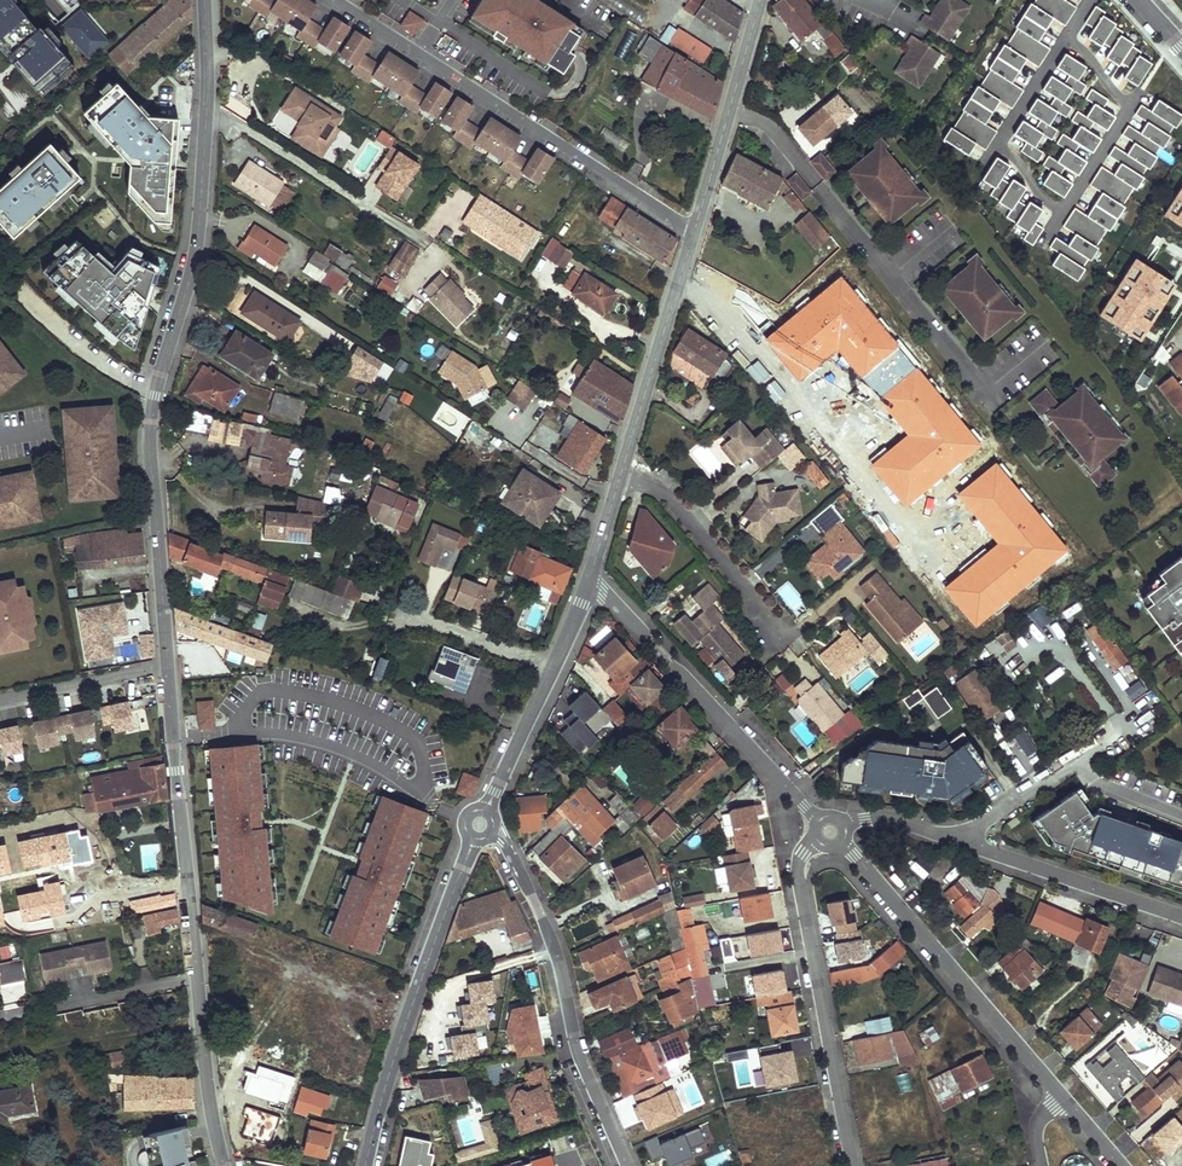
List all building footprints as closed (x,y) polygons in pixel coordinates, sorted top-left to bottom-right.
[(21,62),(17,66),(37,90),(71,61),(56,45),(42,29),(40,26),(37,28),(13,1),(14,0),(0,0),(0,38),(21,62)] [(191,0),(171,0),(168,2),(169,2),(145,25),(143,22),(130,34),(131,35),(109,55),(118,65),(125,72),(134,64),(137,67),(192,18),(191,0)] [(252,0),(248,6),(257,12),(265,0),(251,0),(252,0)] [(276,1),(275,0),(265,0),(257,12),(266,18),(270,12),(284,21),(298,0),(277,0),(276,1)] [(304,0),(298,0),(284,21),(299,31),(295,36),(304,42),(315,26),(306,20),(315,7),(304,0)] [(469,20),(479,26),(482,21),(495,29),(492,34),(502,41),(505,36),(517,43),(526,49),(548,63),(562,72),(574,54),(569,51),(579,35),(568,29),(572,23),(563,17),(561,20),(551,14),(554,11),(544,5),(540,11),(530,4),(532,0),(482,0),(469,20)] [(530,4),(540,11),(544,5),(536,0),(532,0),(530,4)] [(721,0),(690,0),(684,9),(736,43),(744,14),(721,0)] [(772,6),(801,41),(815,29),(822,37),(821,38),(835,55),(836,54),(837,55),(842,50),(845,53),(848,51),(831,32),(830,32),(804,0),(775,0),(776,1),(772,6)] [(935,15),(932,13),(930,17),(926,14),(920,23),(948,41),(969,8),(957,0),(941,0),(938,4),(941,6),(935,15)] [(1071,16),(1046,0),(1035,0),(1032,4),(1030,3),(1023,14),(1029,18),(1046,29),(1052,18),(1065,26),(1071,16)] [(1071,16),(1076,7),(1065,0),(1046,0),(1071,16)] [(938,4),(932,13),(935,15),(941,6),(938,4)] [(1114,27),(1116,24),(1103,16),(1105,13),(1096,6),(1085,23),(1094,29),(1088,38),(1102,47),(1104,43),(1114,27)] [(80,10),(62,25),(88,56),(107,40),(80,10)] [(554,11),(551,14),(561,20),(563,17),(554,11)] [(410,12),(401,25),(415,34),(423,21),(410,12)] [(1029,18),(1023,14),(1015,27),(1017,28),(1012,36),(1016,39),(1044,57),(1050,49),(1038,41),(1046,29),(1029,18)] [(324,32),(315,26),(304,42),(314,48),(317,42),(332,52),(348,28),(332,18),(324,32)] [(482,21),(479,26),(492,34),(495,29),(482,21)] [(572,23),(568,29),(579,35),(583,30),(572,23)] [(56,45),(61,40),(47,25),(42,29),(56,45)] [(1132,46),(1134,44),(1121,36),(1123,32),(1114,27),(1104,43),(1112,48),(1106,58),(1120,66),(1122,63),(1132,46)] [(370,42),(354,32),(339,56),(354,66),(350,72),(359,78),(370,61),(361,56),(370,42)] [(689,43),(675,34),(670,42),(683,51),(689,43)] [(505,36),(502,41),(513,48),(517,43),(505,36)] [(910,48),(908,52),(910,53),(905,62),(902,60),(895,72),(918,87),(940,54),(912,36),(906,44),(910,48)] [(1006,46),(1003,44),(996,56),(1015,68),(1019,70),(1026,59),(1038,67),(1044,57),(1016,39),(1012,36),(1006,46)] [(723,85),(650,37),(637,56),(653,65),(642,82),(714,120),(723,85)] [(17,66),(21,62),(0,38),(0,47),(17,66)] [(711,50),(692,38),(689,43),(683,51),(702,63),(711,50)] [(1130,68),(1124,77),(1137,86),(1151,63),(1139,55),(1141,52),(1132,46),(1122,63),(1130,68)] [(526,49),(522,54),(545,69),(548,63),(526,49)] [(378,67),(370,61),(359,78),(368,83),(372,78),(386,87),(402,63),(387,53),(378,67)] [(840,62),(850,74),(853,70),(858,76),(863,72),(858,66),(859,66),(849,54),(840,62)] [(1086,67),(1066,54),(1057,67),(1069,75),(1064,83),(1072,89),(1080,94),(1086,85),(1077,80),(1086,67)] [(1018,99),(1023,90),(1011,82),(1019,70),(1015,68),(996,56),(988,68),(990,70),(985,77),(1018,99)] [(37,90),(41,95),(74,66),(71,61),(37,90)] [(417,73),(402,63),(386,87),(401,96),(397,102),(407,108),(417,92),(408,86),(417,73)] [(1058,111),(1066,117),(1072,108),(1063,102),(1072,89),(1064,83),(1052,76),(1043,89),(1055,97),(1049,106),(1050,107),(1058,111)] [(1018,99),(985,77),(979,87),(977,85),(969,97),(992,112),(999,101),(1012,109),(1018,99)] [(115,83),(82,114),(131,165),(127,193),(162,230),(169,230),(178,119),(146,116),(115,83)] [(426,98),(417,92),(407,108),(416,114),(419,108),(435,118),(450,94),(435,84),(426,98)] [(339,118),(294,89),(280,112),(299,124),(298,126),(303,129),(296,141),(320,156),(327,144),(324,142),(334,126),(339,118)] [(1094,121),(1107,130),(1115,117),(1102,109),(1108,100),(1092,89),(1086,99),(1094,104),(1086,116),(1094,121)] [(798,128),(812,144),(851,112),(837,96),(798,128)] [(991,140),(997,131),(985,124),(992,112),(969,97),(961,109),(963,111),(958,119),(991,140)] [(471,108),(456,98),(441,122),(456,131),(452,137),(461,143),(471,127),(463,121),(470,111),(469,111),(471,108)] [(1037,98),(1028,112),(1040,120),(1035,128),(1043,133),(1052,139),(1057,130),(1049,125),(1058,111),(1050,107),(1049,106),(1037,98)] [(1158,99),(1151,110),(1142,104),(1136,114),(1147,121),(1168,134),(1173,126),(1175,128),(1181,117),(1181,115),(1158,99)] [(1079,144),(1092,152),(1101,139),(1088,130),(1094,121),(1086,116),(1078,111),(1072,121),(1079,126),(1071,139),(1079,144)] [(481,133),(471,127),(461,143),(470,149),(474,143),(488,153),(504,129),(489,119),(481,133)] [(942,139),(968,155),(975,144),(985,150),(991,140),(958,119),(952,128),(950,127),(942,139)] [(1025,142),(1020,151),(1037,162),(1043,152),(1035,147),(1043,133),(1035,128),(1023,120),(1014,134),(1025,142)] [(1140,133),(1128,126),(1123,134),(1134,142),(1155,155),(1160,147),(1162,148),(1170,136),(1168,134),(1147,121),(1140,133)] [(291,138),(296,141),(303,129),(298,126),(291,138)] [(324,142),(327,144),(337,128),(334,126),(324,142)] [(367,182),(398,200),(420,162),(391,144),(395,137),(381,129),(375,140),(388,147),(367,182)] [(519,138),(504,129),(488,153),(503,162),(500,168),(509,174),(519,158),(510,152),(519,138)] [(1065,166),(1078,174),(1086,161),(1074,153),(1079,144),(1071,139),(1063,134),(1057,143),(1065,148),(1057,161),(1065,166)] [(871,144),(875,149),(879,154),(888,146),(880,137),(871,144)] [(1115,147),(1109,155),(1121,163),(1141,176),(1147,168),(1149,169),(1157,156),(1155,155),(1134,142),(1126,154),(1115,147)] [(0,190),(0,221),(14,236),(80,174),(50,143),(0,190)] [(847,173),(864,194),(878,183),(873,177),(876,174),(893,195),(890,197),(885,191),(871,203),(888,223),(917,200),(913,195),(909,190),(913,187),(906,178),(895,164),(888,156),(884,159),(879,154),(875,149),(847,173)] [(528,164),(519,158),(509,174),(518,180),(522,174),(536,184),(552,160),(537,150),(528,164)] [(736,153),(721,184),(737,192),(737,195),(766,209),(776,187),(780,188),(781,187),(786,194),(783,197),(795,210),(798,207),(801,210),(806,206),(801,199),(788,183),(781,175),(736,153)] [(812,162),(825,178),(834,172),(820,155),(812,162)] [(1051,171),(1042,184),(1063,197),(1072,183),(1059,175),(1065,166),(1057,161),(1049,156),(1043,166),(1051,171)] [(1010,165),(997,157),(983,179),(995,188),(990,195),(999,201),(1010,184),(1001,178),(1010,165)] [(895,164),(906,178),(911,173),(901,160),(895,164)] [(249,161),(234,185),(268,207),(269,206),(281,213),(294,194),(281,186),(283,183),(249,161)] [(1128,196),(1133,188),(1136,189),(1143,177),(1141,176),(1121,163),(1113,174),(1102,167),(1096,176),(1128,196)] [(878,183),(864,194),(871,203),(885,191),(890,197),(893,195),(876,174),(873,177),(878,183)] [(796,176),(788,183),(801,199),(809,192),(796,176)] [(1090,185),(1101,193),(1094,204),(1117,218),(1124,207),(1122,205),(1128,196),(1096,176),(1090,185)] [(1026,188),(1013,179),(1010,184),(999,201),(998,202),(1010,210),(1006,217),(1016,223),(1027,206),(1017,200),(1026,188)] [(930,197),(923,188),(913,195),(917,200),(921,204),(930,197)] [(492,202),(482,196),(465,223),(475,229),(492,202)] [(627,208),(611,197),(599,216),(625,233),(622,237),(662,263),(677,241),(626,209),(627,208)] [(539,232),(492,202),(475,229),(522,259),(539,232)] [(1043,210),(1030,202),(1027,206),(1016,223),(1016,224),(1028,232),(1023,239),(1032,245),(1043,228),(1034,223),(1043,210)] [(1107,229),(1109,231),(1117,218),(1094,204),(1086,216),(1074,208),(1069,216),(1102,238),(1107,229)] [(809,214),(795,225),(815,248),(829,237),(809,214)] [(1069,216),(1062,226),(1075,234),(1068,245),(1088,258),(1090,259),(1098,248),(1096,247),(1102,238),(1069,216)] [(288,247),(254,226),(243,242),(256,251),(260,253),(258,255),(276,266),(288,247)] [(447,241),(452,233),(445,229),(440,237),(447,241)] [(1049,246),(1059,253),(1051,264),(1077,281),(1084,268),(1082,267),(1088,258),(1068,245),(1055,237),(1049,246)] [(574,253),(552,239),(542,255),(564,268),(574,253)] [(75,240),(48,275),(133,348),(161,267),(127,251),(110,269),(75,240)] [(243,242),(241,241),(237,248),(252,257),(256,251),(243,242)] [(419,253),(404,244),(388,267),(405,277),(419,253)] [(329,261),(314,251),(308,261),(322,271),(329,261)] [(966,259),(970,264),(974,269),(983,261),(975,252),(966,259)] [(942,288),(959,309),(973,298),(968,292),(971,290),(988,310),(985,312),(980,306),(966,318),(983,338),(1012,316),(1008,311),(1004,305),(1008,302),(1000,293),(990,279),(983,271),(978,275),(974,269),(970,264),(942,288)] [(585,274),(575,268),(563,287),(572,293),(585,274)] [(344,284),(327,274),(320,285),(337,295),(344,284)] [(616,294),(585,274),(572,293),(592,306),(593,303),(605,311),(616,294)] [(990,279),(1000,293),(1006,288),(995,275),(990,279)] [(422,289),(429,297),(445,283),(438,276),(422,289)] [(397,286),(383,278),(379,284),(376,283),(374,286),(391,296),(397,286)] [(429,297),(427,299),(452,328),(470,312),(460,300),(458,298),(460,296),(447,281),(445,283),(429,297)] [(973,298),(959,309),(966,318),(980,306),(985,312),(988,310),(971,290),(968,292),(973,298)] [(298,322),(255,295),(244,313),(286,340),(298,322)] [(605,311),(593,303),(592,306),(590,308),(602,316),(605,311)] [(1025,312),(1018,303),(1008,311),(1012,316),(1015,320),(1025,312)] [(672,354),(671,371),(704,390),(712,377),(713,376),(723,382),(734,365),(724,359),(726,356),(687,329),(672,354)] [(272,355),(236,332),(221,355),(257,378),(272,355)] [(369,354),(358,346),(339,374),(370,383),(383,363),(369,354)] [(19,378),(12,369),(18,365),(8,352),(4,355),(0,350),(0,393),(19,378)] [(477,370),(475,367),(451,352),(438,372),(456,384),(458,381),(461,383),(469,398),(496,384),(486,365),(477,370)] [(1170,364),(1181,379),(1181,354),(1170,364)] [(633,387),(593,361),(586,371),(578,384),(571,394),(621,426),(633,387)] [(25,374),(18,365),(12,369),(19,378),(25,374)] [(586,371),(577,365),(569,378),(578,384),(586,371)] [(210,370),(204,366),(184,396),(199,406),(204,399),(195,393),(210,370)] [(239,389),(210,370),(195,393),(204,399),(223,412),(239,389)] [(1159,386),(1181,415),(1181,380),(1178,383),(1172,375),(1159,386)] [(1085,382),(1081,378),(1077,381),(1073,384),(1077,389),(1081,386),(1084,390),(1088,386),(1085,382)] [(458,381),(456,384),(465,400),(469,398),(461,383),(458,381)] [(523,410),(535,391),(519,381),(507,400),(523,410)] [(1057,423),(1070,440),(1078,450),(1092,439),(1088,433),(1090,431),(1107,451),(1104,453),(1099,447),(1086,459),(1094,469),(1089,473),(1111,500),(1122,491),(1115,484),(1119,481),(1112,472),(1131,456),(1135,453),(1132,449),(1120,435),(1110,421),(1084,390),(1081,386),(1077,389),(1058,405),(1050,396),(1046,399),(1040,391),(1030,400),(1052,427),(1057,423)] [(1046,399),(1050,396),(1044,388),(1040,391),(1046,399)] [(304,401),(275,393),(269,413),(298,421),(304,401)] [(571,401),(560,394),(555,401),(566,408),(571,401)] [(407,404),(400,400),(396,407),(403,412),(407,404)] [(395,407),(386,402),(378,417),(386,422),(395,407)] [(114,433),(113,416),(106,417),(105,406),(70,409),(71,420),(64,420),(65,437),(70,436),(71,445),(71,454),(66,454),(67,464),(72,464),(73,473),(68,473),(69,489),(76,489),(77,500),(112,497),(112,486),(118,486),(117,470),(112,470),(112,460),(117,460),(115,442),(110,443),(109,433),(114,433)] [(113,416),(112,406),(105,406),(106,417),(113,416)] [(258,417),(244,413),(242,419),(256,423),(258,417)] [(606,438),(571,416),(565,425),(574,431),(558,458),(584,474),(606,438)] [(1125,431),(1114,418),(1110,421),(1120,435),(1125,431)] [(739,419),(726,430),(732,437),(726,442),(742,461),(750,454),(762,469),(784,450),(766,428),(754,438),(739,419)] [(210,421),(211,438),(241,437),(241,421),(210,421)] [(475,423),(467,440),(494,452),(502,435),(475,423)] [(1092,439),(1078,450),(1086,459),(1099,447),(1104,453),(1107,451),(1090,431),(1088,433),(1092,439)] [(291,440),(255,432),(254,434),(246,433),(244,444),(252,445),(247,466),(284,474),(289,450),(290,445),(295,446),(297,445),(298,441),(291,440)] [(375,444),(367,439),(359,452),(368,457),(375,444)] [(742,461),(726,442),(720,448),(735,467),(742,461)] [(1143,454),(1140,449),(1137,446),(1132,449),(1135,453),(1131,456),(1134,461),(1139,457),(1143,454)] [(362,466),(341,455),(338,462),(359,472),(362,466)] [(544,465),(538,461),(535,467),(540,471),(544,465)] [(821,472),(813,462),(803,470),(811,480),(821,472)] [(522,465),(498,502),(539,530),(564,492),(522,465)] [(672,478),(663,467),(658,472),(667,482),(672,478)] [(30,471),(20,473),(21,480),(32,478),(30,471)] [(827,480),(821,472),(811,480),(819,488),(827,480)] [(20,473),(4,476),(5,481),(0,482),(0,528),(4,527),(3,522),(13,520),(14,525),(30,522),(28,514),(39,513),(32,478),(21,480),(20,473)] [(1125,488),(1119,481),(1115,484),(1122,491),(1125,488)] [(798,488),(775,492),(773,482),(756,485),(758,495),(743,516),(750,522),(744,530),(761,542),(776,523),(789,521),(788,517),(802,515),(798,488)] [(55,501),(67,501),(66,483),(54,484),(55,501)] [(407,531),(420,503),(377,484),(363,513),(407,531)] [(325,503),(295,496),(293,513),(283,512),(282,519),(262,517),(260,537),(299,541),(300,532),(310,533),(312,516),(323,517),(325,503)] [(674,543),(646,510),(640,509),(631,541),(658,572),(669,562),(661,554),(667,548),(672,551),(674,543)] [(263,510),(262,517),(282,519),(283,512),(263,510)] [(40,519),(39,513),(28,514),(30,522),(40,519)] [(828,572),(834,579),(843,572),(840,570),(863,551),(839,522),(821,537),(826,543),(831,548),(826,552),(821,547),(811,556),(817,563),(808,570),(817,581),(828,572)] [(467,539),(433,525),(419,560),(431,565),(440,542),(455,548),(463,551),(467,539)] [(128,533),(127,528),(88,533),(93,567),(145,560),(142,532),(128,533)] [(309,542),(310,533),(300,532),(299,541),(309,542)] [(93,567),(88,533),(74,537),(75,546),(79,569),(93,567)] [(192,542),(167,533),(169,558),(215,575),(218,567),(231,571),(236,558),(223,553),(222,556),(191,544),(192,542)] [(75,546),(74,537),(63,538),(64,547),(75,546)] [(516,544),(508,541),(503,552),(511,556),(516,544)] [(658,572),(631,541),(630,549),(654,576),(658,572)] [(455,548),(440,542),(431,565),(435,567),(443,547),(454,552),(455,548)] [(821,547),(826,552),(831,548),(826,543),(821,547)] [(541,553),(524,546),(522,551),(519,550),(510,570),(529,578),(529,579),(554,589),(562,592),(572,570),(540,556),(541,553)] [(669,562),(672,551),(667,548),(661,554),(669,562)] [(1158,573),(1159,575),(1163,580),(1152,588),(1145,594),(1151,601),(1146,605),(1144,606),(1160,627),(1162,626),(1167,622),(1174,632),(1170,636),(1168,638),(1178,652),(1181,651),(1181,650),(1181,555),(1158,573)] [(817,563),(811,556),(802,563),(808,570),(817,563)] [(289,577),(236,558),(231,571),(228,579),(231,581),(234,573),(265,583),(259,599),(278,606),(282,595),(284,589),(289,577)] [(876,572),(860,586),(871,599),(865,604),(898,643),(923,621),(904,598),(900,601),(876,572)] [(486,587),(453,573),(443,599),(489,617),(504,583),(490,578),(486,587)] [(1159,575),(1149,584),(1152,588),(1163,580),(1159,575)] [(342,598),(349,581),(338,577),(332,591),(331,594),(342,598)] [(14,579),(7,580),(9,588),(16,587),(14,579)] [(7,580),(0,581),(0,611),(9,609),(11,621),(0,623),(0,652),(21,648),(19,640),(26,639),(34,637),(32,626),(26,596),(24,585),(16,587),(9,588),(7,580)] [(306,584),(296,580),(290,596),(300,600),(306,584)] [(363,586),(349,581),(342,598),(344,599),(354,603),(356,604),(363,586)] [(793,611),(805,602),(789,581),(777,591),(793,611)] [(705,583),(698,589),(711,605),(719,598),(705,583)] [(331,594),(306,584),(300,600),(337,615),(344,599),(342,598),(331,594)] [(684,613),(673,622),(695,647),(700,643),(699,641),(719,623),(724,619),(723,618),(711,605),(698,589),(690,596),(703,611),(691,621),(684,613)] [(1145,594),(1141,597),(1146,605),(1151,601),(1145,594)] [(31,598),(26,596),(32,626),(36,622),(31,598)] [(413,600),(407,598),(404,605),(410,607),(413,600)] [(354,603),(344,599),(337,615),(347,619),(354,603)] [(421,603),(413,600),(410,607),(419,610),(421,603)] [(129,633),(123,603),(80,611),(88,660),(105,657),(102,638),(112,636),(129,633)] [(1028,614),(1040,628),(1052,619),(1040,604),(1028,614)] [(206,620),(174,608),(176,629),(267,662),(269,656),(284,661),(288,650),(257,638),(246,634),(207,620),(206,620)] [(0,611),(0,623),(11,621),(9,609),(0,611)] [(258,630),(263,616),(255,613),(250,627),(258,630)] [(933,621),(938,632),(948,628),(944,617),(933,621)] [(1167,622),(1162,626),(1170,636),(1174,632),(1167,622)] [(704,647),(698,653),(708,665),(715,659),(717,662),(737,645),(719,623),(699,641),(700,643),(704,647)] [(1106,627),(1102,623),(1089,632),(1116,673),(1129,665),(1104,628),(1106,627)] [(259,632),(249,628),(246,634),(257,638),(259,632)] [(862,644),(848,628),(840,634),(843,636),(819,657),(837,677),(867,651),(877,663),(889,654),(870,632),(861,638),(864,642),(862,644)] [(1001,644),(1013,637),(1009,631),(997,637),(1001,644)] [(156,654),(154,632),(141,634),(143,655),(156,654)] [(112,636),(102,638),(105,657),(116,655),(112,636)] [(613,638),(594,656),(615,677),(616,679),(619,677),(628,687),(630,684),(645,671),(628,654),(634,648),(626,639),(620,645),(613,638)] [(1013,638),(1002,645),(1007,652),(1018,645),(1013,638)] [(26,639),(19,640),(21,648),(27,647),(26,639)] [(717,662),(714,665),(729,681),(736,673),(731,666),(745,654),(737,645),(717,662)] [(589,656),(582,648),(578,657),(583,662),(589,656)] [(477,662),(443,649),(434,672),(455,681),(451,690),(464,695),(477,662)] [(307,657),(291,651),(288,660),(303,666),(307,657)] [(382,678),(387,657),(378,654),(372,676),(382,678)] [(1049,683),(1064,673),(1060,666),(1045,676),(1049,683)] [(985,685),(972,668),(954,681),(968,703),(976,714),(981,722),(1001,708),(985,685)] [(645,671),(630,684),(651,707),(667,691),(663,687),(647,669),(645,671)] [(1129,671),(1118,684),(1126,690),(1136,678),(1129,671)] [(434,672),(432,672),(428,681),(451,690),(455,681),(434,672)] [(783,673),(775,679),(785,690),(792,685),(783,673)] [(628,687),(619,677),(616,679),(615,677),(608,684),(619,695),(628,687)] [(795,688),(800,696),(799,697),(799,703),(822,732),(844,714),(817,682),(812,686),(806,678),(795,688)] [(1131,701),(1147,692),(1140,680),(1125,689),(1131,701)] [(956,708),(941,686),(928,696),(927,696),(928,697),(942,717),(956,708)] [(907,699),(913,708),(928,697),(927,696),(928,696),(922,688),(919,690),(907,699)] [(584,689),(567,705),(572,710),(592,733),(600,726),(597,723),(607,714),(584,689)] [(143,699),(132,701),(133,708),(144,705),(143,699)] [(215,699),(196,701),(199,729),(212,728),(215,699)] [(133,720),(129,702),(118,704),(118,706),(110,708),(110,706),(100,708),(103,724),(113,722),(114,730),(124,728),(134,726),(133,720)] [(681,705),(655,728),(675,749),(696,729),(686,717),(689,714),(681,705)] [(80,715),(71,717),(71,715),(52,718),(53,721),(45,723),(44,720),(34,722),(38,747),(48,745),(58,742),(57,735),(74,731),(75,739),(85,737),(95,734),(90,710),(79,713),(80,715)] [(592,733),(572,710),(563,719),(568,725),(559,733),(578,752),(586,745),(588,748),(598,739),(592,733)] [(141,730),(138,719),(133,720),(134,726),(124,728),(125,734),(141,730)] [(18,726),(7,728),(7,731),(0,732),(0,747),(2,746),(3,754),(13,752),(23,750),(18,726)] [(984,771),(989,767),(969,740),(963,732),(949,743),(940,749),(918,746),(877,741),(867,749),(866,760),(859,759),(853,758),(844,765),(841,782),(860,785),(884,788),(890,789),(890,793),(912,796),(912,792),(918,793),(931,795),(931,798),(948,801),(949,799),(969,785),(975,781),(974,779),(984,771)] [(95,734),(85,737),(87,743),(96,740),(95,734)] [(702,737),(694,744),(706,757),(714,750),(702,737)] [(938,743),(919,740),(918,746),(940,749),(949,743),(945,738),(938,743)] [(256,745),(208,749),(220,899),(270,913),(256,745)] [(835,755),(832,751),(826,756),(830,760),(835,755)] [(661,803),(670,813),(725,762),(715,752),(661,803)] [(839,759),(835,755),(830,760),(833,764),(839,759)] [(125,772),(122,772),(125,785),(147,781),(150,801),(167,798),(163,757),(123,764),(125,772)] [(463,769),(454,792),(472,798),(481,776),(463,769)] [(975,781),(977,783),(987,776),(984,771),(974,779),(975,781)] [(125,785),(122,772),(90,778),(89,779),(87,780),(88,787),(92,786),(93,791),(83,794),(88,813),(150,801),(147,781),(125,785)] [(860,785),(859,791),(884,794),(884,788),(860,785)] [(949,799),(953,804),(972,791),(969,785),(949,799)] [(576,788),(546,817),(547,823),(553,828),(566,817),(572,824),(601,855),(605,850),(595,839),(611,823),(576,788)] [(1087,800),(1079,789),(1074,793),(1081,804),(1087,800)] [(1168,839),(1168,842),(1158,839),(1160,835),(1149,831),(1148,833),(1132,827),(1131,829),(1125,827),(1126,825),(1107,818),(1095,814),(1091,817),(1081,804),(1074,793),(1035,819),(1043,830),(1052,843),(1062,846),(1060,851),(1094,863),(1096,858),(1140,873),(1138,878),(1181,893),(1181,890),(1181,844),(1168,839)] [(645,794),(634,805),(644,815),(654,805),(645,794)] [(620,815),(627,808),(614,795),(607,802),(620,815)] [(516,798),(518,828),(538,826),(537,814),(541,814),(541,811),(544,809),(543,796),(516,798)] [(425,815),(380,798),(327,934),(372,951),(425,815)] [(733,808),(729,811),(737,852),(747,850),(762,847),(757,822),(752,819),(755,815),(753,804),(733,808)] [(620,815),(613,821),(622,831),(636,817),(627,808),(620,815)] [(706,820),(713,827),(725,816),(718,808),(706,820)] [(1109,812),(1097,808),(1095,814),(1107,818),(1109,812)] [(661,840),(676,827),(662,811),(648,824),(661,840)] [(553,828),(530,848),(563,878),(583,858),(560,835),(572,824),(566,817),(553,828)] [(1009,824),(1012,829),(1021,822),(1017,817),(1009,824)] [(1043,830),(1038,834),(1046,847),(1060,851),(1062,846),(1052,843),(1043,830)] [(1169,836),(1160,833),(1160,835),(1158,839),(1168,842),(1168,839),(1169,836)] [(689,838),(692,847),(702,843),(699,835),(689,838)] [(63,884),(54,844),(20,851),(28,887),(51,883),(53,886),(63,884)] [(737,852),(723,855),(730,890),(753,885),(752,876),(750,868),(747,850),(737,852)] [(641,854),(609,868),(622,896),(654,882),(641,854)] [(1096,858),(1094,863),(1138,878),(1140,873),(1096,858)] [(965,916),(973,909),(968,903),(973,899),(978,904),(987,886),(980,878),(968,888),(960,879),(950,888),(959,898),(954,902),(965,916)] [(991,902),(1000,894),(995,888),(987,886),(978,904),(981,907),(985,904),(986,905),(990,901),(991,902)] [(505,891),(458,904),(445,939),(504,922),(509,936),(527,929),(512,899),(509,900),(505,891)] [(766,892),(741,896),(745,918),(770,914),(766,892)] [(658,898),(631,910),(636,921),(663,908),(664,911),(672,907),(671,896),(666,896),(668,901),(662,904),(658,898)] [(111,912),(107,897),(91,901),(94,916),(111,912)] [(973,899),(968,903),(973,909),(978,904),(973,899)] [(981,907),(960,925),(969,934),(984,920),(996,908),(997,908),(991,902),(990,901),(986,905),(985,904),(981,907)] [(252,941),(258,926),(201,905),(202,923),(252,941)] [(673,909),(677,928),(692,925),(688,906),(673,909)] [(677,928),(673,909),(672,907),(664,911),(658,913),(671,945),(681,940),(677,928)] [(180,921),(179,908),(143,915),(146,933),(161,931),(160,924),(180,921)] [(1004,917),(996,908),(984,920),(991,928),(1004,917)] [(1084,916),(1065,960),(1083,967),(1091,948),(1099,950),(1108,927),(1084,916)] [(133,938),(143,935),(140,924),(130,927),(133,938)] [(699,924),(695,924),(692,925),(677,928),(681,940),(683,948),(689,972),(706,968),(701,949),(705,948),(702,937),(699,924)] [(635,940),(650,935),(647,926),(632,931),(635,940)] [(530,937),(527,929),(509,936),(512,943),(530,937)] [(748,932),(750,954),(783,951),(781,929),(748,932)] [(860,932),(837,934),(837,943),(835,944),(836,962),(862,960),(860,942),(861,942),(860,932)] [(615,935),(578,952),(585,965),(589,963),(597,980),(619,970),(619,971),(629,966),(615,935)] [(1023,937),(1018,942),(1024,949),(1031,944),(1023,937)] [(747,938),(711,942),(713,959),(749,954),(747,938)] [(91,972),(110,968),(105,941),(41,955),(46,982),(66,978),(69,973),(68,968),(86,965),(87,970),(91,972)] [(517,953),(530,951),(528,942),(516,944),(517,953)] [(841,971),(831,972),(832,983),(842,983),(867,981),(881,975),(904,950),(895,942),(871,967),(870,968),(866,968),(841,971)] [(1018,942),(998,959),(1022,985),(1044,966),(1035,956),(1033,959),(1024,949),(1018,942)] [(12,956),(8,943),(0,945),(0,956),(1,959),(12,956)] [(653,972),(661,990),(677,983),(690,977),(690,975),(689,972),(683,948),(655,961),(659,969),(653,972)] [(1149,964),(1120,952),(1117,958),(1147,970),(1149,964)] [(28,978),(23,956),(0,961),(0,987),(1,987),(1,984),(28,978)] [(1139,989),(1147,970),(1117,958),(1112,970),(1118,974),(1107,989),(1131,1007),(1135,997),(1130,995),(1134,986),(1139,989)] [(1149,992),(1181,1004),(1181,974),(1180,976),(1176,974),(1176,972),(1158,965),(1149,992)] [(632,971),(589,992),(597,1008),(611,1000),(615,1008),(644,995),(632,971)] [(690,977),(698,1008),(713,1005),(706,972),(690,975),(690,977)] [(681,990),(660,1000),(664,1009),(666,1008),(671,1021),(698,1009),(698,1008),(690,977),(677,983),(681,990)] [(493,1001),(490,980),(467,983),(468,992),(470,1004),(465,1005),(458,1006),(460,1018),(461,1025),(458,1026),(459,1036),(448,1038),(449,1049),(451,1058),(474,1054),(472,1035),(487,1032),(483,1002),(493,1001)] [(1094,984),(1084,992),(1090,1000),(1100,991),(1094,984)] [(788,990),(754,997),(756,1005),(766,1003),(771,1033),(796,1029),(788,990)] [(537,1017),(536,1005),(512,1009),(507,1031),(510,1044),(515,1043),(518,1056),(542,1053),(540,1039),(538,1039),(535,1018),(537,1017)] [(1100,1025),(1086,1008),(1060,1029),(1075,1047),(1100,1025)] [(928,1042),(939,1035),(933,1025),(922,1031),(928,1042)] [(916,1055),(905,1029),(903,1029),(853,1038),(856,1055),(879,1049),(881,1055),(890,1053),(887,1037),(894,1036),(898,1049),(896,1050),(899,1060),(908,1056),(909,1057),(916,1055)] [(627,1030),(599,1041),(606,1057),(616,1053),(634,1046),(627,1030)] [(686,1053),(675,1031),(619,1059),(630,1081),(634,1079),(640,1091),(669,1076),(663,1064),(686,1053)] [(697,1040),(700,1049),(706,1047),(703,1039),(697,1040)] [(879,1049),(856,1055),(858,1063),(881,1057),(881,1055),(879,1049)] [(122,1051),(106,1054),(108,1068),(124,1065),(122,1051)] [(640,1091),(634,1079),(630,1081),(619,1059),(616,1053),(606,1057),(627,1097),(640,1091)] [(980,1053),(927,1079),(937,1102),(960,1089),(962,1091),(991,1075),(980,1053)] [(1144,1115),(1161,1100),(1171,1092),(1177,1099),(1181,1094),(1181,1062),(1179,1060),(1157,1079),(1151,1071),(1144,1078),(1141,1080),(1147,1088),(1131,1102),(1144,1115)] [(487,1082),(504,1080),(502,1063),(486,1064),(487,1082)] [(540,1066),(522,1073),(524,1080),(517,1083),(519,1088),(515,1090),(509,1101),(521,1106),(524,1112),(522,1118),(526,1130),(548,1121),(547,1118),(556,1115),(546,1090),(542,1092),(539,1085),(544,1084),(546,1083),(540,1066)] [(808,1070),(781,1075),(783,1084),(784,1089),(810,1083),(808,1070)] [(895,1075),(900,1093),(910,1090),(905,1073),(895,1075)] [(195,1105),(194,1076),(159,1076),(159,1075),(108,1074),(109,1082),(116,1082),(124,1082),(125,1107),(195,1105)] [(420,1080),(425,1098),(448,1091),(450,1099),(467,1095),(462,1077),(420,1080)] [(519,1088),(517,1083),(510,1085),(505,1095),(519,1133),(526,1130),(522,1118),(524,1112),(521,1106),(509,1101),(515,1090),(519,1088)] [(784,1089),(783,1084),(766,1087),(768,1094),(785,1090),(784,1089)] [(30,1086),(0,1091),(0,1120),(7,1119),(7,1114),(34,1110),(30,1086)] [(651,1088),(639,1094),(643,1103),(655,1098),(651,1088)] [(329,1099),(300,1090),(293,1112),(307,1116),(308,1112),(320,1116),(322,1109),(325,1110),(329,1099)] [(487,1143),(453,1153),(456,1162),(501,1149),(492,1119),(481,1122),(487,1143)] [(189,1123),(143,1134),(146,1149),(187,1139),(191,1157),(197,1156),(189,1123)] [(316,1132),(309,1131),(304,1153),(325,1157),(330,1137),(331,1137),(333,1127),(318,1124),(316,1132)] [(645,1145),(651,1160),(664,1155),(668,1165),(682,1165),(683,1165),(681,1160),(693,1156),(690,1149),(705,1143),(699,1128),(660,1145),(657,1139),(645,1145)] [(405,1135),(398,1165),(430,1165),(425,1165),(428,1152),(430,1141),(405,1135)] [(197,1156),(191,1157),(187,1139),(146,1149),(148,1158),(154,1157),(156,1165),(200,1165),(197,1156)] [(739,1150),(742,1162),(750,1160),(747,1148),(739,1150)] [(433,1153),(428,1152),(425,1165),(430,1165),(433,1153)] [(904,1163),(905,1165),(949,1165),(946,1154),(904,1163)] [(530,1162),(531,1165),(538,1165),(553,1161),(551,1156),(530,1162)]
